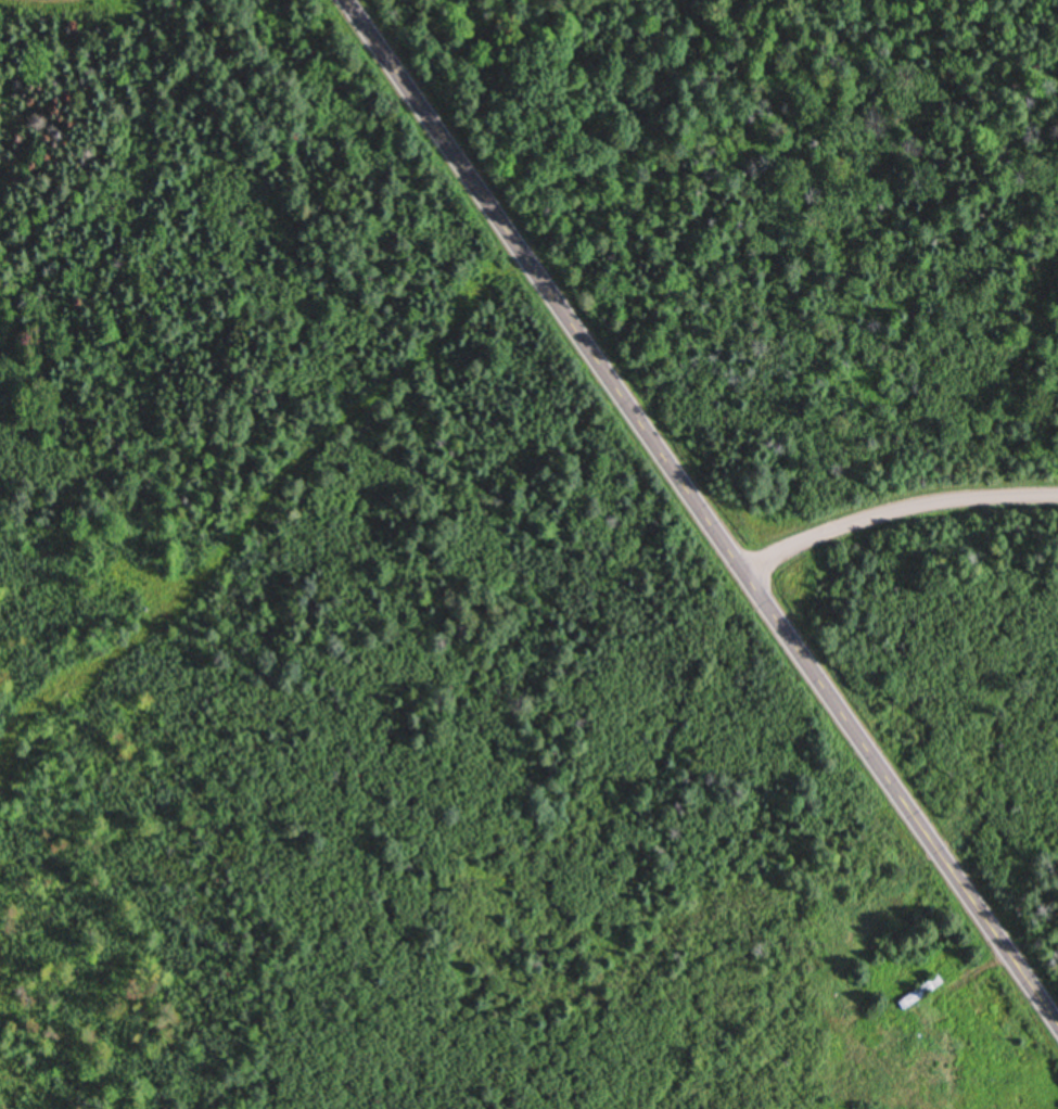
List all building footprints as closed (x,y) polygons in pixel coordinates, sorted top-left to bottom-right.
[(897,1004),(904,1013),(943,983),(936,975),(897,1004)]
